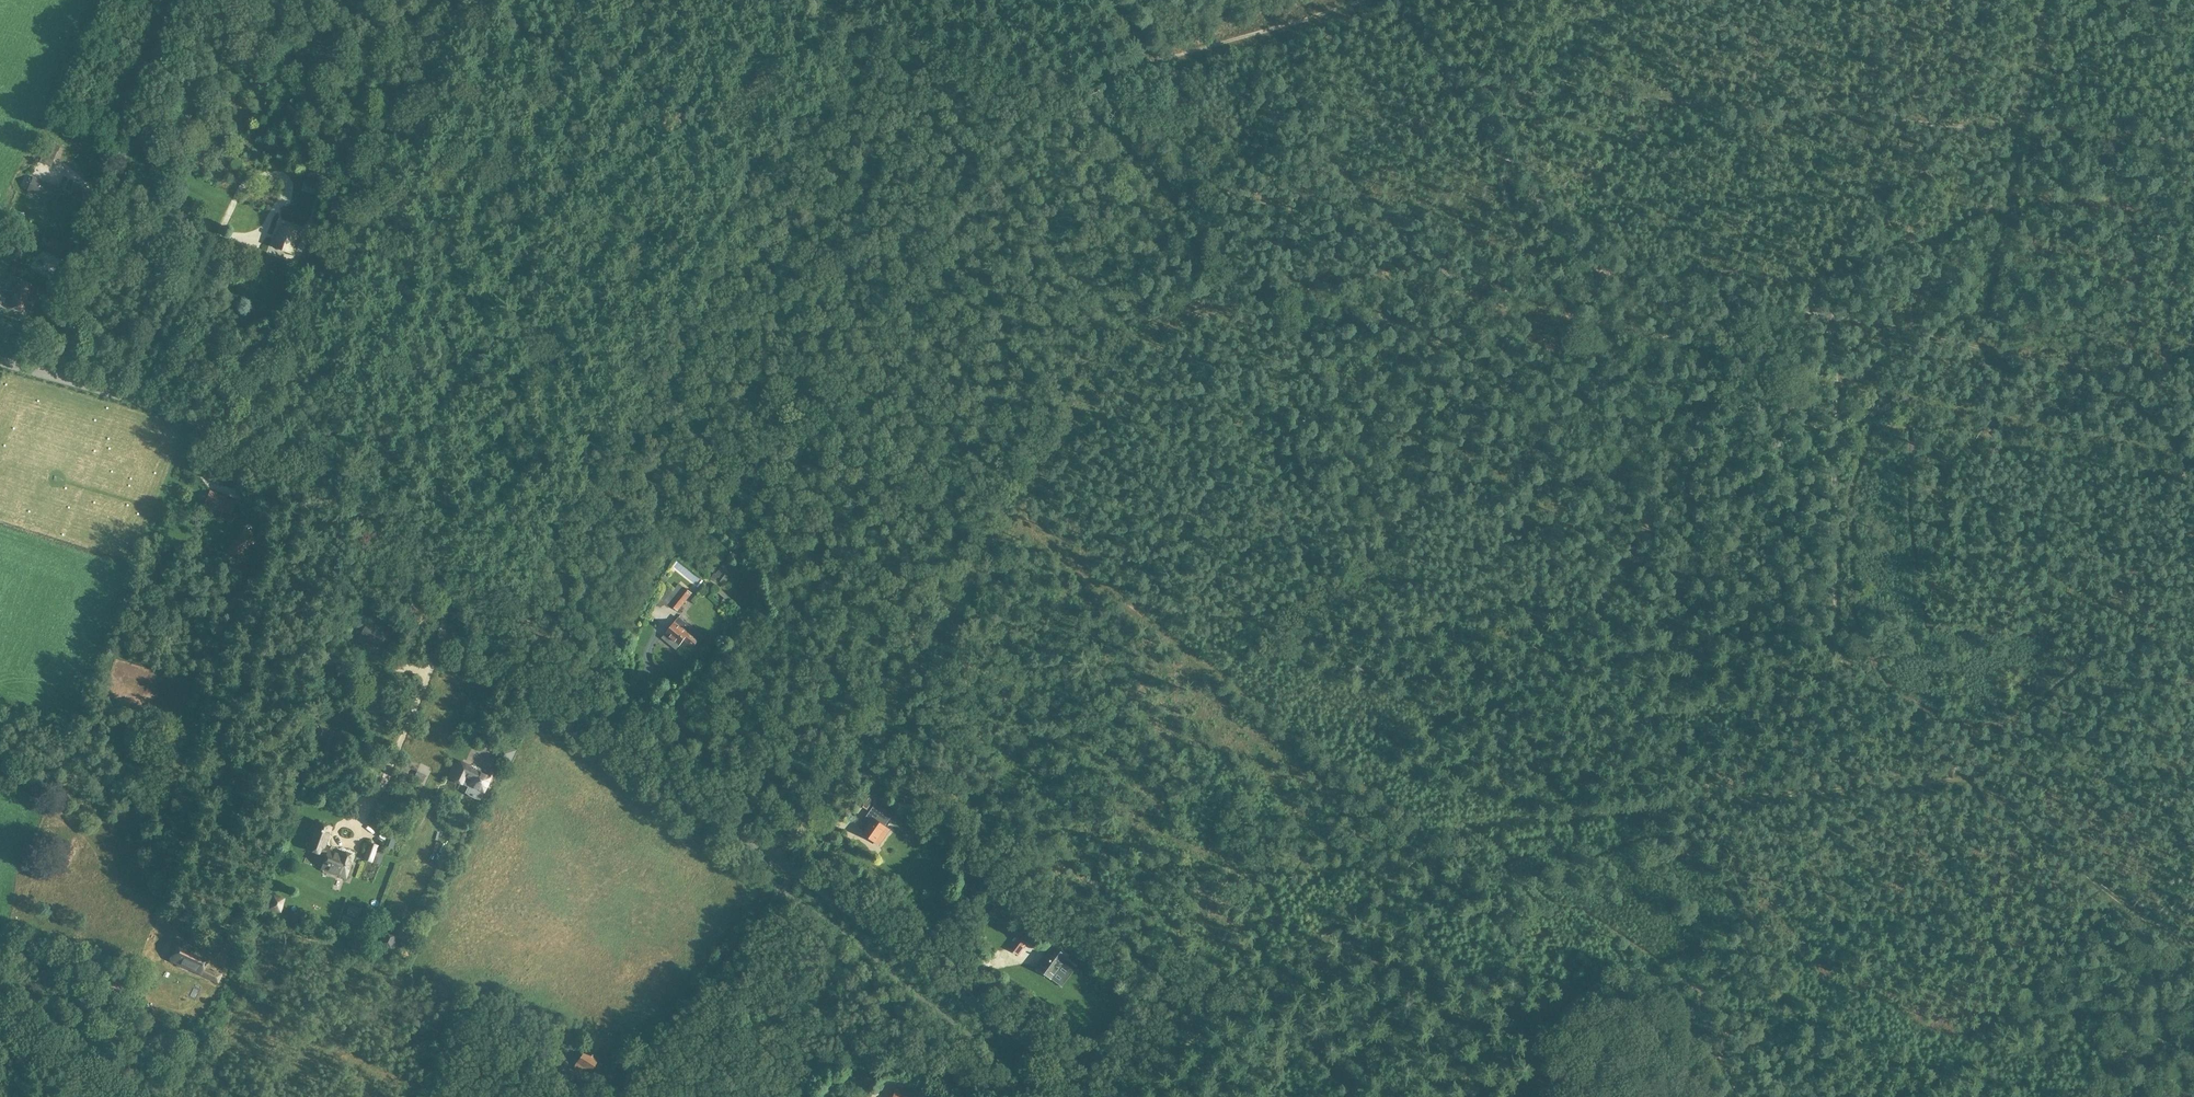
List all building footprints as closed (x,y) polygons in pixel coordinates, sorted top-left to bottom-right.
[(56,203),(61,191),(33,179),(28,191),(56,203)] [(302,191),(318,196),(321,185),(306,181),(302,191)] [(86,202),(90,190),(76,184),(71,196),(86,202)] [(293,254),(300,233),(283,227),(276,248),(293,254)] [(65,244),(51,238),(45,252),(59,258),(65,244)] [(12,293),(4,290),(0,289),(0,305),(1,305),(2,303),(8,305),(7,307),(25,313),(34,287),(16,280),(12,293)] [(205,504),(230,515),(236,503),(210,492),(205,504)] [(678,612),(693,594),(684,587),(684,588),(679,584),(673,591),(669,587),(661,597),(660,596),(654,602),(661,608),(664,605),(668,608),(670,605),(678,612)] [(679,618),(663,638),(677,650),(684,641),(693,648),(702,638),(679,618)] [(361,637),(381,648),(388,635),(368,625),(361,637)] [(114,664),(110,694),(122,695),(126,666),(114,664)] [(325,741),(330,729),(318,724),(313,736),(325,741)] [(516,750),(504,745),(497,760),(508,766),(516,750)] [(476,771),(469,786),(484,792),(488,783),(490,784),(494,775),(490,773),(488,777),(476,771)] [(847,779),(843,785),(852,790),(855,785),(847,779)] [(867,810),(869,808),(875,799),(869,794),(862,803),(860,805),(867,810)] [(863,834),(880,846),(890,830),(873,819),(863,834)] [(326,857),(322,869),(324,870),(323,872),(329,874),(329,872),(346,878),(353,856),(342,852),(341,854),(323,848),(330,828),(318,823),(308,851),(326,857)] [(372,863),(376,851),(378,846),(369,843),(363,859),(372,863)] [(881,852),(875,858),(884,866),(890,860),(881,852)] [(251,895),(245,883),(232,889),(239,902),(251,895)] [(281,914),(286,899),(271,895),(266,909),(281,914)] [(991,904),(989,906),(980,918),(986,923),(988,924),(998,910),(991,904)] [(349,905),(347,914),(358,918),(361,909),(349,905)] [(229,915),(231,925),(245,922),(243,913),(229,915)] [(358,921),(343,917),(341,926),(355,930),(358,921)] [(994,917),(990,926),(996,929),(1000,920),(994,917)] [(386,931),(380,945),(394,951),(400,937),(386,931)] [(1019,955),(1028,943),(1019,937),(1010,948),(1019,955)] [(180,942),(172,961),(171,963),(219,985),(223,974),(215,970),(214,972),(205,967),(212,952),(204,948),(203,952),(180,942)] [(1055,981),(1066,967),(1048,953),(1037,968),(1055,981)] [(583,1070),(590,1074),(598,1061),(583,1052),(573,1069),(581,1073),(583,1070)]
